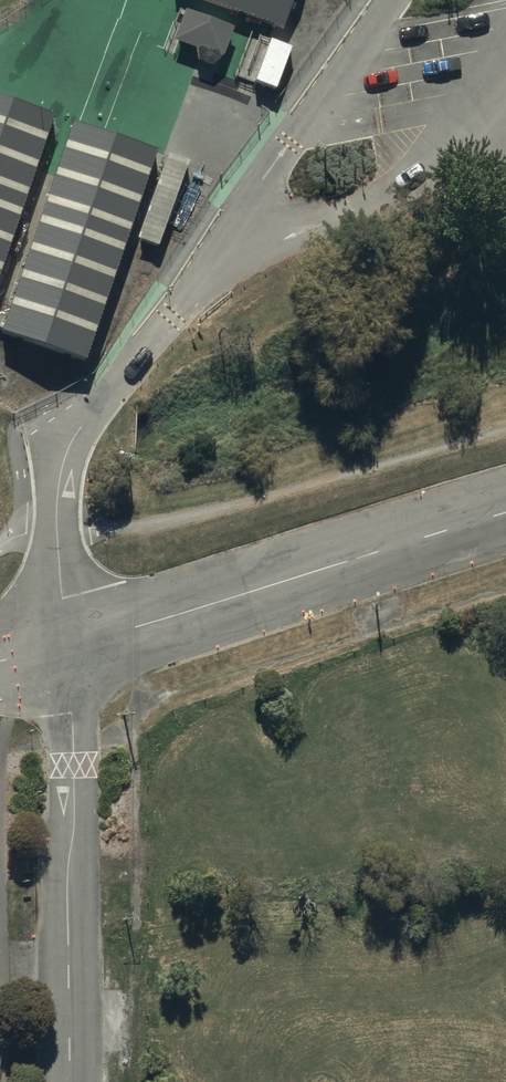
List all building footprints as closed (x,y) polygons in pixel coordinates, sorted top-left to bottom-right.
[(282,35),(294,0),(179,0),(282,35)] [(172,39),(193,46),(196,59),(211,64),(221,53),(231,23),(182,7),(172,39)] [(273,88),(289,45),(267,36),(251,80),(273,88)] [(0,98),(0,278),(56,117),(0,98)] [(160,152),(73,123),(2,335),(89,364),(160,152)] [(155,244),(187,162),(167,155),(135,237),(155,244)]
